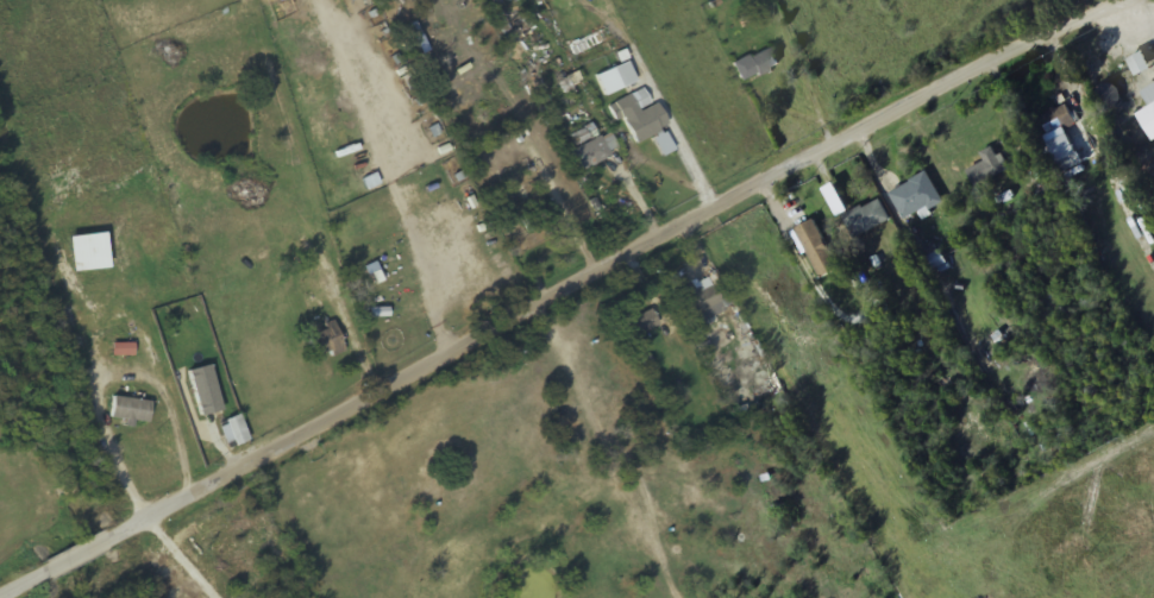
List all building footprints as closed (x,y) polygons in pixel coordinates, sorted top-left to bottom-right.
[(732,64),(741,82),(777,65),(769,47),(732,64)] [(1105,112),(1123,100),(1110,82),(1093,93),(1105,112)] [(1142,91),(1150,107),(1138,113),(1153,140),(1153,139),(1153,85),(1142,91)] [(669,127),(657,104),(623,122),(635,144),(669,127)] [(1039,116),(1048,136),(1076,125),(1068,104),(1039,116)] [(571,136),(575,147),(568,150),(577,172),(614,158),(609,147),(604,149),(594,127),(571,136)] [(966,171),(974,187),(1004,172),(991,147),(979,153),(983,162),(966,171)] [(500,174),(514,207),(532,199),(526,185),(542,178),(534,159),(500,174)] [(902,220),(941,204),(929,174),(890,190),(902,220)] [(890,221),(879,198),(842,216),(853,239),(890,221)] [(821,281),(840,272),(815,219),(796,228),(821,281)] [(693,317),(725,301),(715,281),(683,297),(693,317)] [(630,343),(642,339),(640,333),(657,327),(651,309),(621,320),(630,343)] [(306,331),(317,362),(344,353),(333,322),(306,331)] [(148,422),(150,400),(111,398),(110,420),(148,422)] [(249,440),(238,415),(224,421),(235,446),(249,440)]
